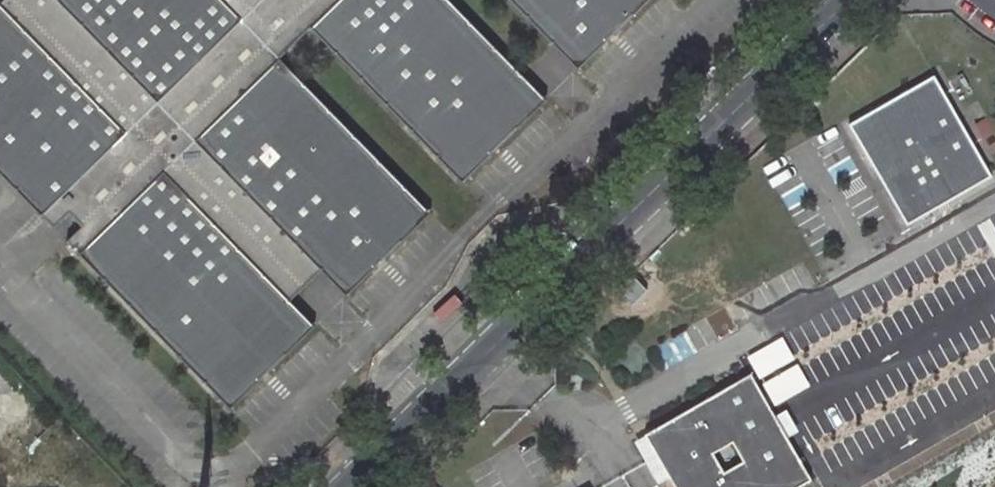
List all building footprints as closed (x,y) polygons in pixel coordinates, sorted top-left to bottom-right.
[(70,242),(110,279),(232,405),(311,328),(285,301),(322,266),(348,292),(386,255),(140,0),(0,0),(0,171),(57,229),(72,214),(85,226),(70,242)] [(386,255),(427,214),(276,58),(313,23),(464,179),(543,101),(446,0),(140,0),(386,255)] [(580,65),(647,0),(517,0),(580,65)] [(985,177),(930,80),(851,124),(872,162),(881,157),(915,217),(985,177)] [(809,400),(851,377),(827,336),(786,359),(809,400)] [(663,486),(804,486),(745,382),(638,442),(663,486)]
